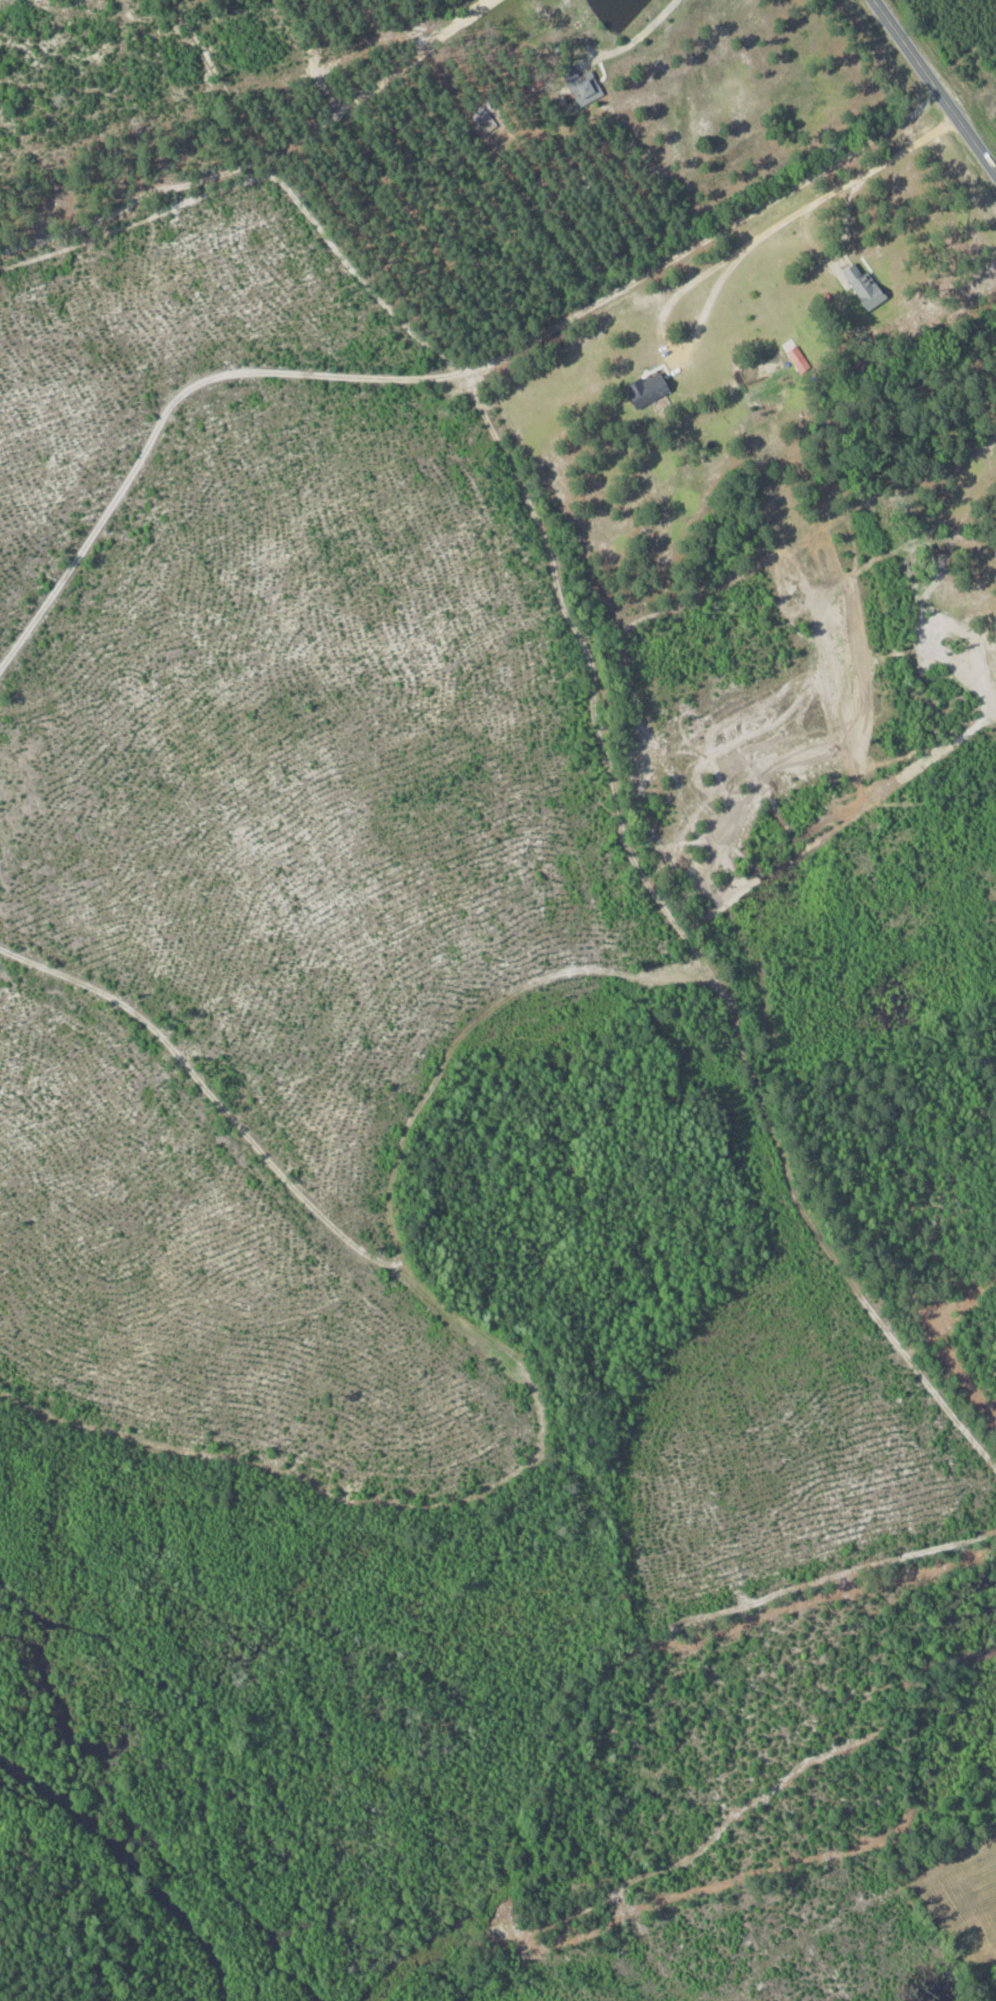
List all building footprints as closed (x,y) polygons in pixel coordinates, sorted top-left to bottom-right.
[(567,82),(579,107),(603,95),(591,70),(567,82)] [(842,271),(868,310),(885,298),(859,259),(842,271)] [(671,392),(660,369),(625,385),(636,408),(671,392)]
